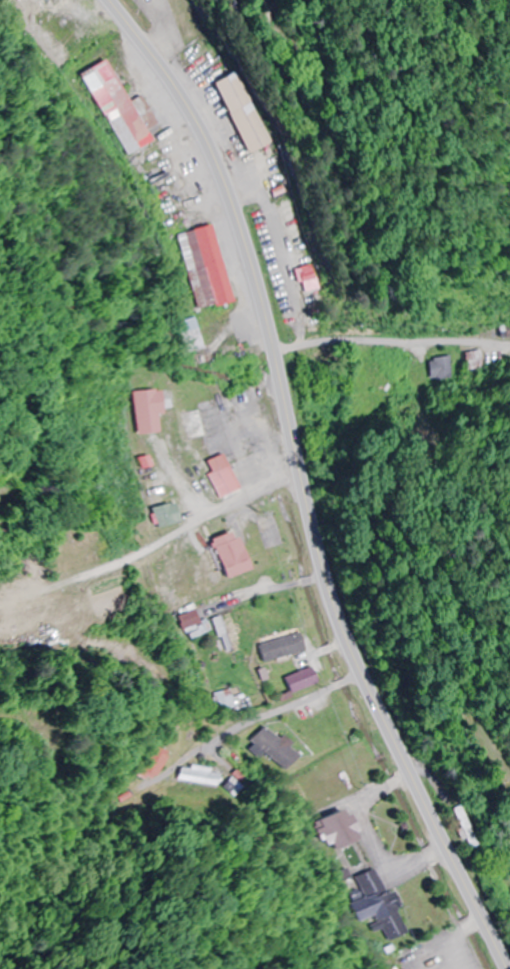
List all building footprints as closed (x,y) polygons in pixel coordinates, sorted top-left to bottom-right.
[(145,142),(140,131),(150,125),(135,96),(121,103),(100,61),(76,73),(117,156),(145,142)] [(236,72),(210,84),(242,156),(268,144),(236,72)] [(208,226),(174,234),(190,310),(225,302),(208,226)] [(313,290),(312,271),(296,273),(298,292),(313,290)] [(180,353),(196,349),(188,318),(172,322),(180,353)] [(509,338),(509,322),(501,323),(503,339),(509,338)] [(467,371),(484,368),(480,350),(463,353),(467,371)] [(453,378),(448,356),(426,361),(432,383),(453,378)] [(135,393),(142,435),(160,432),(157,414),(163,414),(159,389),(135,393)] [(178,414),(183,441),(201,437),(196,411),(178,414)] [(203,461),(208,474),(204,476),(214,499),(235,489),(218,454),(203,461)] [(179,523),(174,503),(152,509),(157,529),(179,523)] [(205,540),(221,579),(244,570),(228,531),(205,540)] [(186,631),(201,624),(194,611),(180,617),(186,631)] [(247,661),(229,613),(213,619),(230,667),(247,661)] [(299,650),(293,633),(257,645),(263,662),(299,650)] [(281,677),(286,693),(311,685),(307,669),(281,677)] [(277,740),(264,727),(251,741),(284,772),(299,757),(279,738),(277,740)] [(170,754),(155,746),(140,774),(154,782),(170,754)] [(219,788),(222,773),(183,766),(181,782),(219,788)] [(450,811),(464,844),(472,841),(458,807),(450,811)] [(315,823),(330,852),(357,839),(342,809),(315,823)] [(409,933),(389,891),(384,893),(373,869),(358,876),(368,899),(358,904),(367,923),(376,919),(381,931),(386,929),(391,941),(409,933)]
